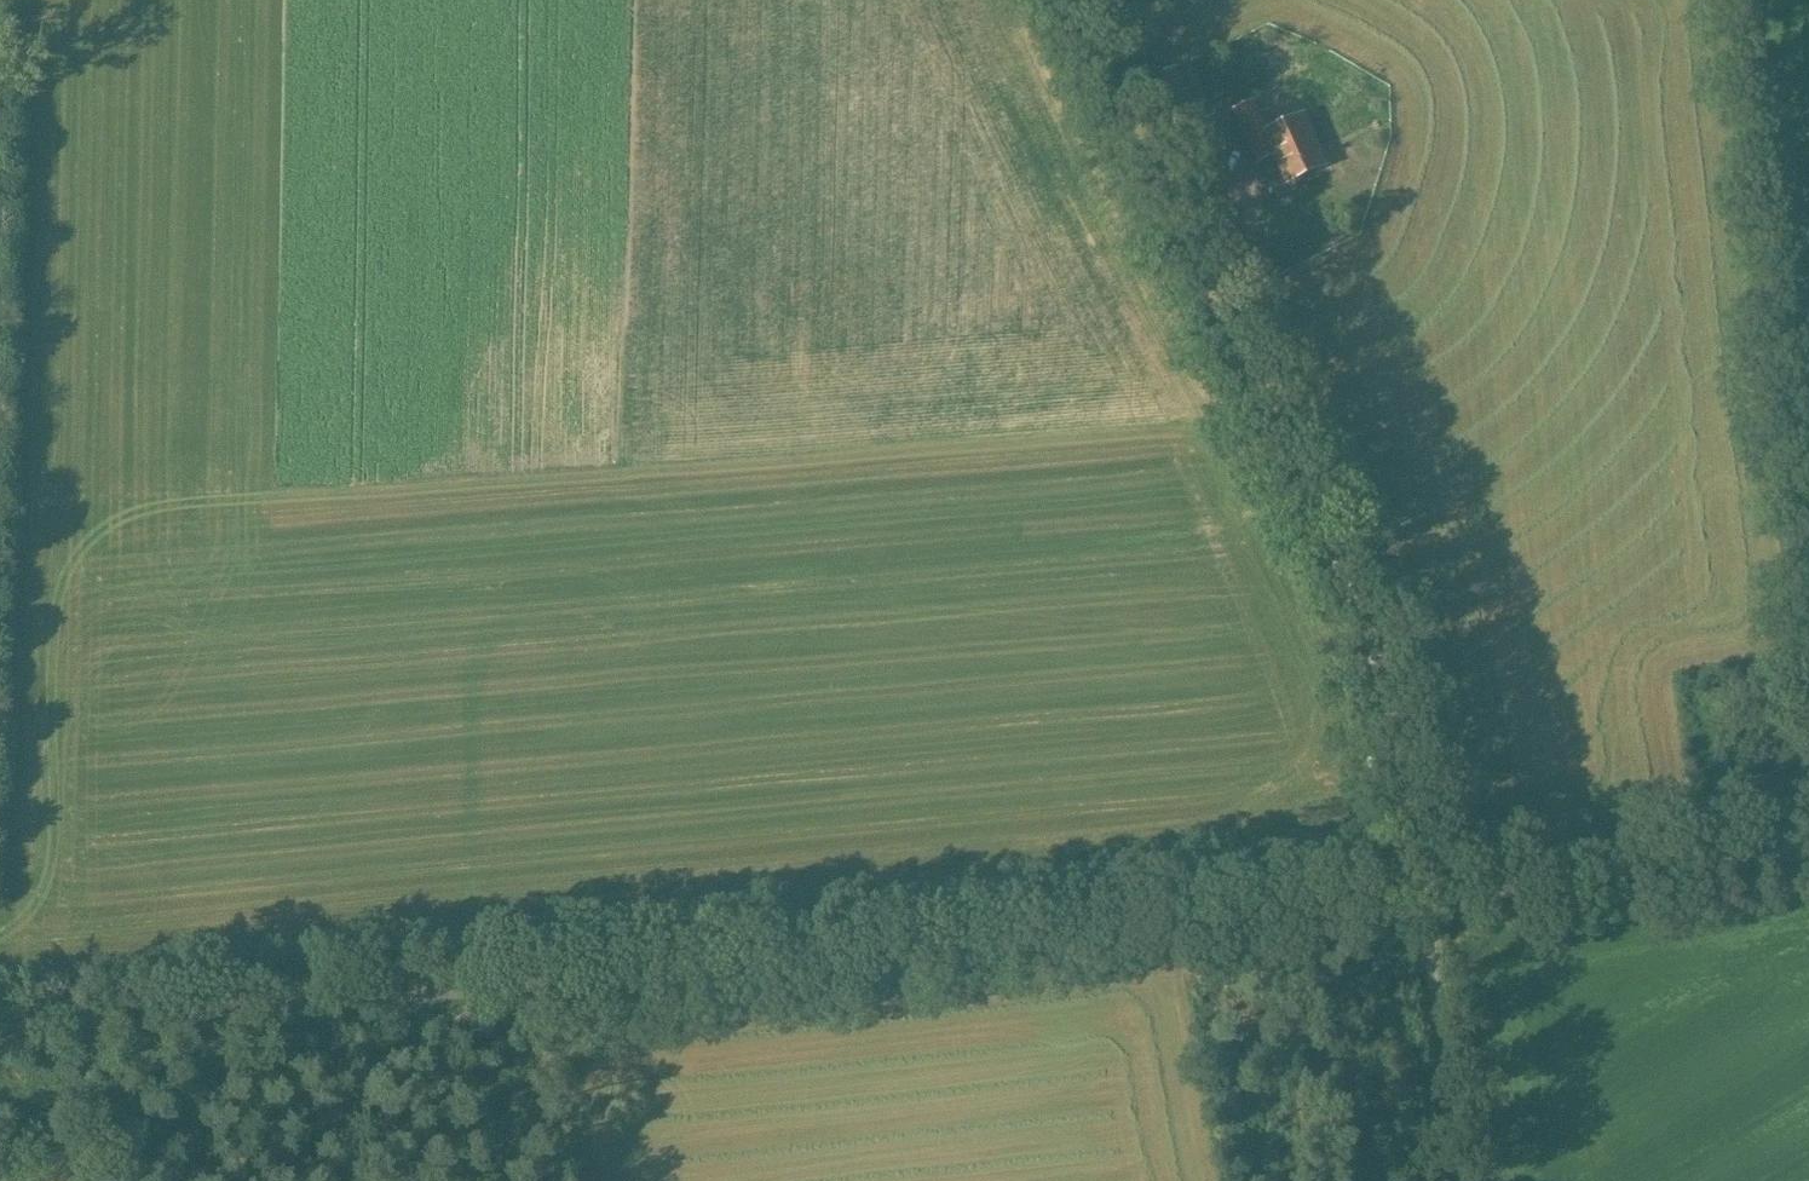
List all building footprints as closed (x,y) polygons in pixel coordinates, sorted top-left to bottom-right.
[(1247,136),(1265,128),(1254,103),(1236,111),(1247,136)] [(1288,183),(1327,165),(1305,115),(1266,133),(1288,183)]
